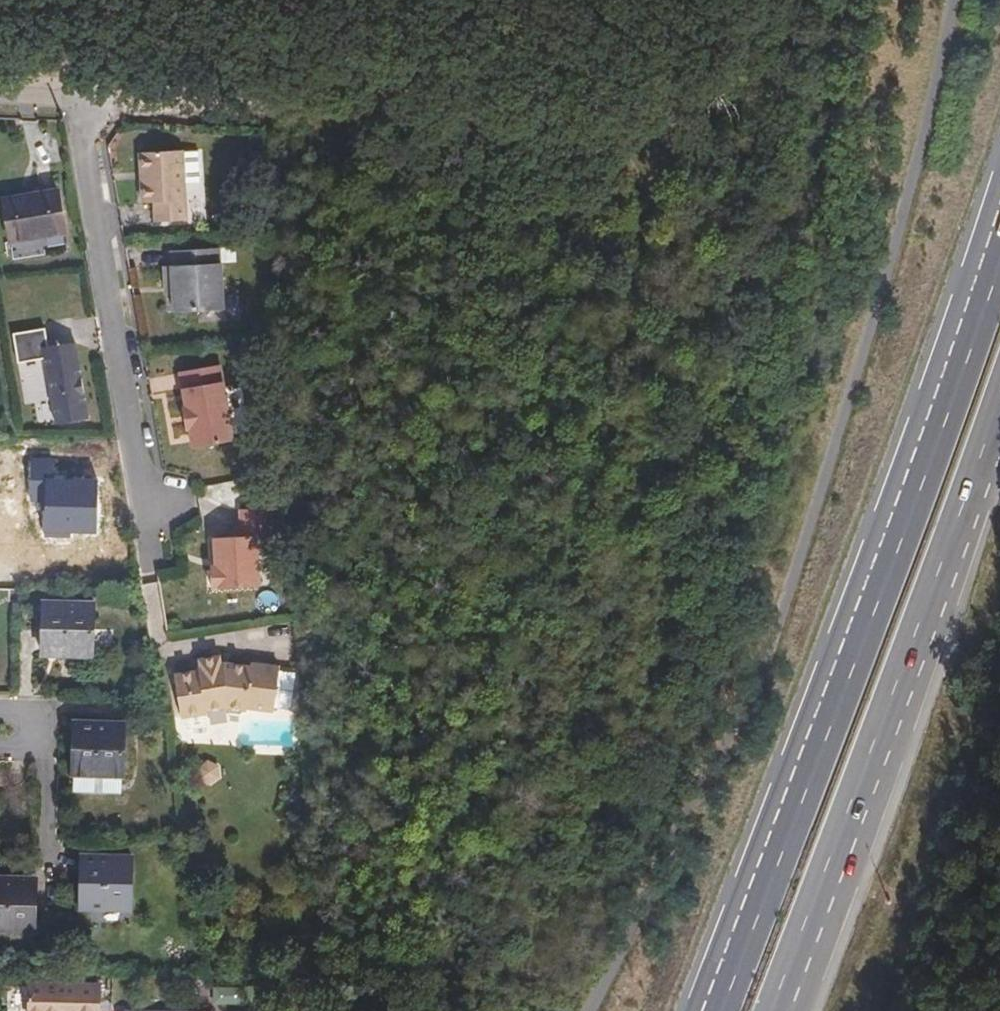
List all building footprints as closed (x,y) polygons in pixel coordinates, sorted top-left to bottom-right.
[(180,221),(177,153),(135,156),(136,177),(138,205),(149,204),(150,222),(180,221)] [(61,237),(54,192),(1,201),(9,246),(61,237)] [(215,303),(213,251),(165,252),(165,266),(156,268),(157,284),(167,285),(169,312),(210,310),(215,303)] [(51,419),(83,414),(70,337),(43,342),(40,323),(8,328),(13,358),(40,353),(51,419)] [(226,440),(215,367),(174,374),(179,429),(185,430),(189,447),(226,440)] [(266,536),(264,509),(233,510),(235,537),(210,539),(211,567),(205,567),(207,586),(253,584),(250,537),(266,536)] [(88,658),(88,607),(37,606),(36,657),(88,658)] [(267,711),(271,668),(247,663),(244,668),(214,666),(214,660),(197,661),(196,672),(169,676),(176,719),(200,717),(202,712),(220,709),(226,715),(235,715),(243,709),(267,711)] [(67,736),(118,736),(118,728),(67,727),(67,736)] [(118,780),(118,736),(67,736),(66,780),(118,780)] [(125,913),(126,860),(76,859),(75,912),(125,913)] [(31,880),(0,880),(0,932),(30,933),(31,880)] [(201,992),(198,980),(184,983),(187,995),(201,992)] [(92,988),(21,988),(21,1010),(92,1010),(92,988)] [(201,992),(187,995),(190,1010),(195,1010),(205,1009),(201,992)] [(257,1001),(258,993),(242,992),(241,1000),(257,1001)]
